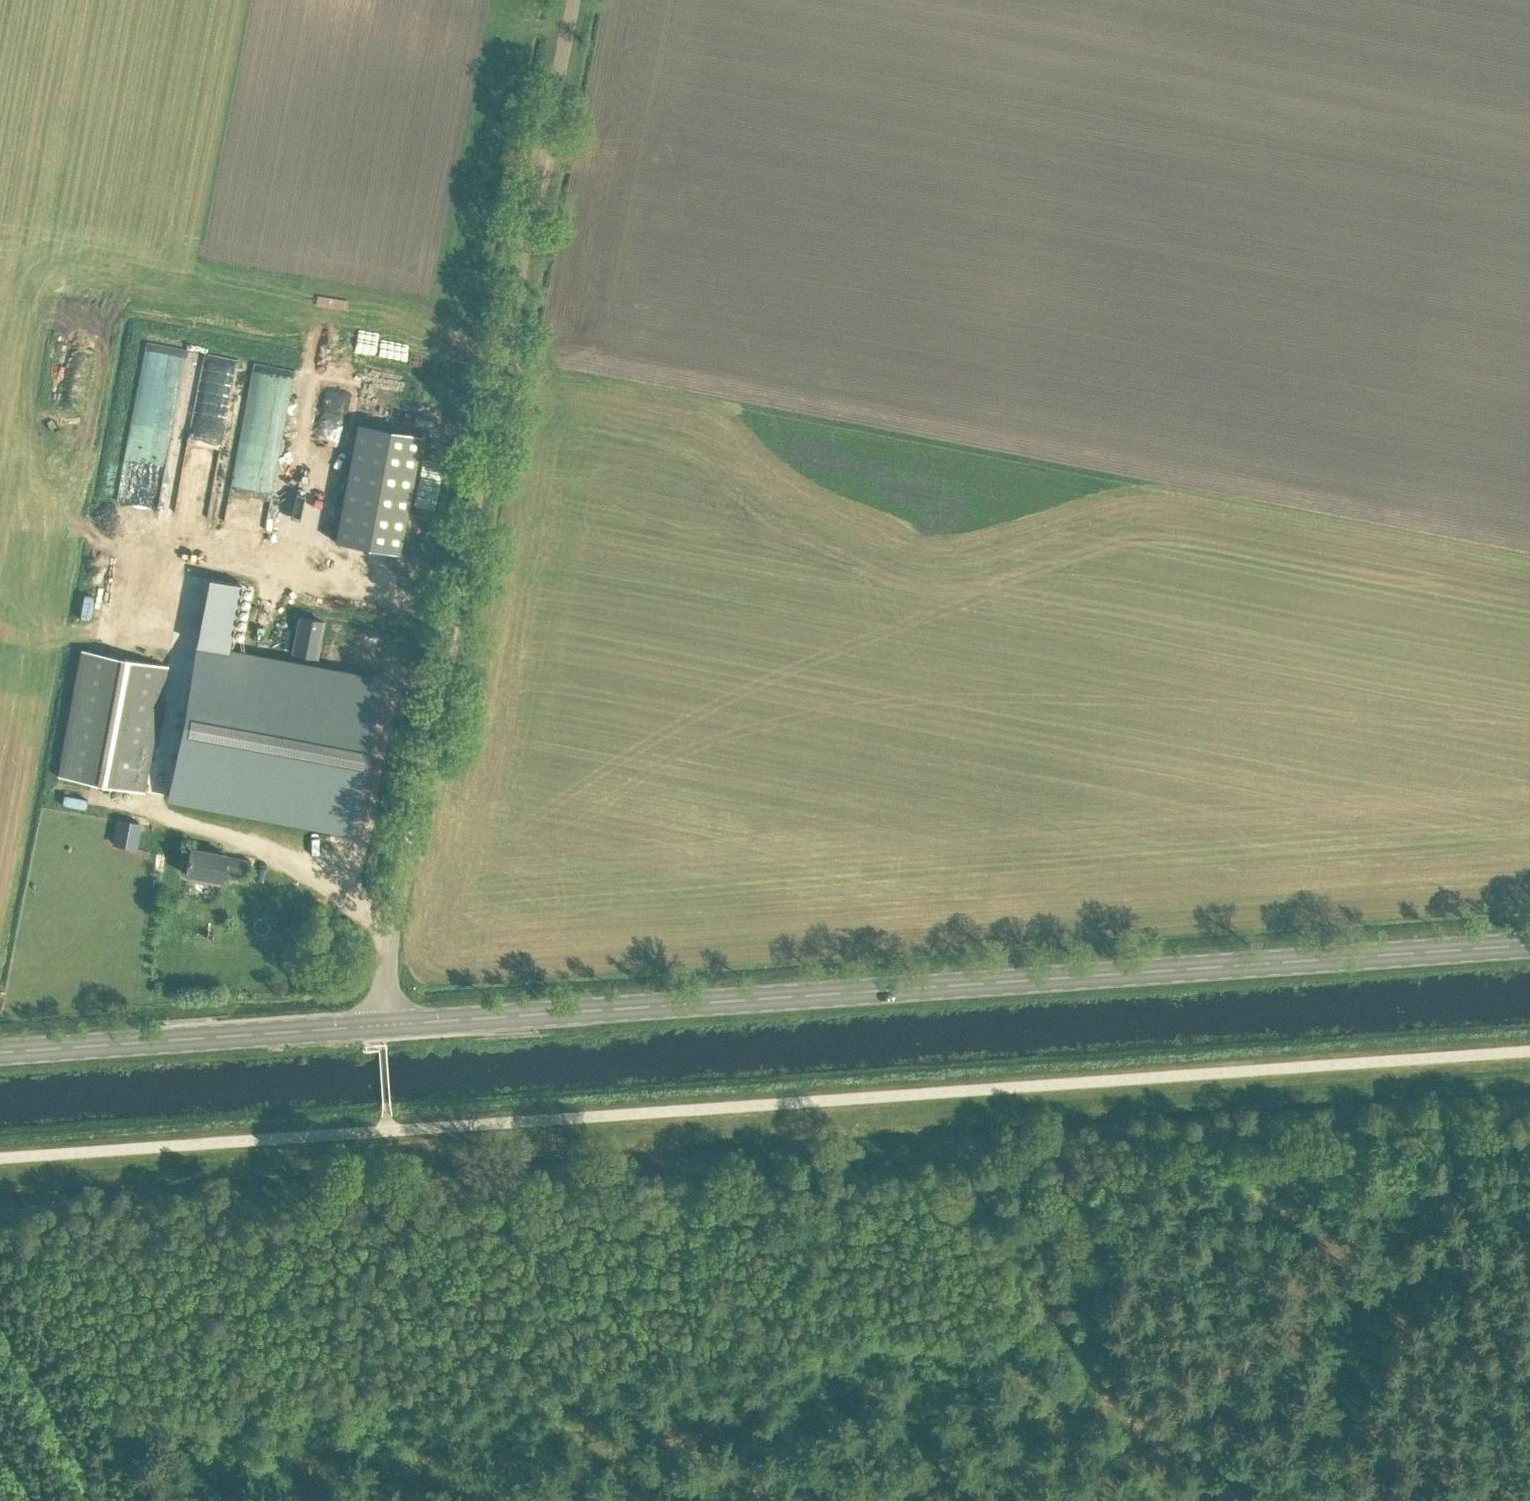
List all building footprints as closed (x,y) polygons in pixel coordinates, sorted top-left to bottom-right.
[(140,381),(182,389),(190,347),(149,339),(140,381)] [(206,349),(186,462),(220,468),(240,355),(206,349)] [(350,423),(328,541),(391,553),(413,435),(350,423)] [(262,596),(255,640),(281,644),(288,601),(262,596)] [(316,658),(323,622),(300,617),(293,654),(316,658)] [(185,646),(157,795),(339,829),(367,680),(185,646)] [(144,792),(167,667),(82,651),(58,776),(144,792)] [(118,814),(115,840),(139,843),(143,817),(118,814)] [(246,877),(250,860),(227,856),(227,855),(189,848),(185,873),(223,881),(224,873),(246,877)]
